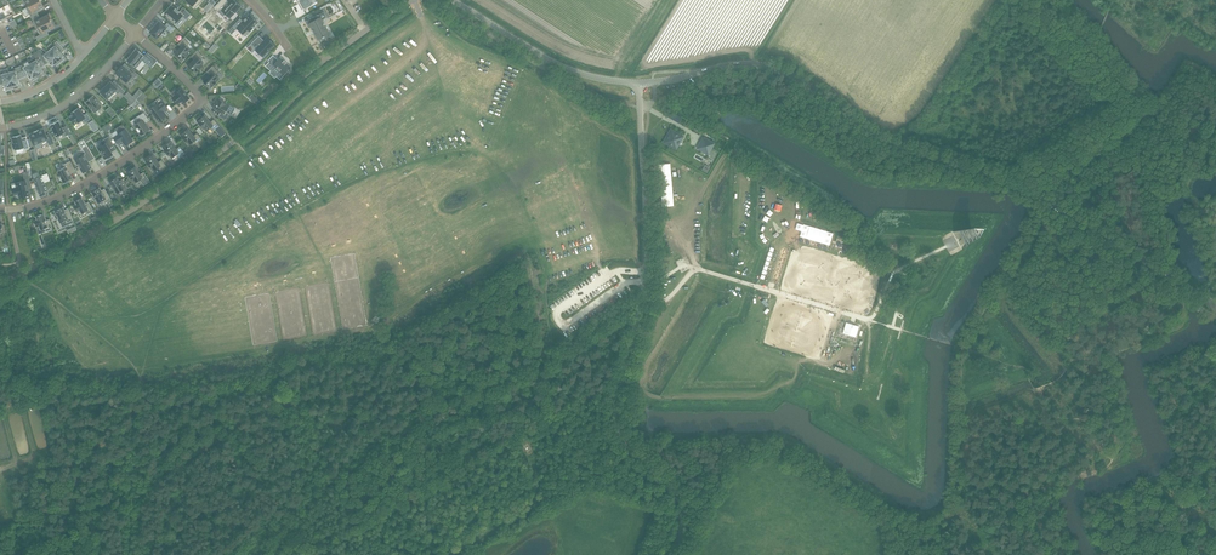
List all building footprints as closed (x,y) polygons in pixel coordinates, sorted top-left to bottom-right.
[(26,7),(32,18),(39,15),(37,11),(44,7),(41,0),(26,7)] [(215,7),(218,10),(220,8),(230,18),(236,12),(234,10),(239,5),(234,0),(231,0),(228,3),(225,0),(222,0),(215,7)] [(305,8),(307,8),(305,4),(310,2),(309,0),(300,0),(305,8)] [(172,6),(165,13),(176,23),(182,16),(186,20),(191,14),(183,7),(179,12),(175,8),(175,9),(172,6)] [(40,18),(39,15),(32,18),(33,22),(32,22),(36,28),(52,20),(49,14),(40,18)] [(240,18),(228,31),(232,34),(237,29),(237,28),(243,33),(247,29),(249,31),(253,27),(254,28),(255,27),(254,27),(258,22),(254,19),(255,19),(254,18),(254,19),(253,18),(253,17),(253,18),(249,14),(246,18),(246,17),(246,18),(244,20),(243,20),(244,20),(243,21),(240,18)] [(318,14),(306,21),(309,28),(312,26),(313,29),(313,30),(315,33),(315,34),(316,33),(319,39),(323,37),(325,36),(329,33),(318,14)] [(52,20),(36,28),(37,28),(40,35),(36,37),(38,41),(49,35),(47,31),(55,28),(51,20),(52,20)] [(153,28),(150,32),(157,38),(166,28),(170,31),(173,28),(168,23),(165,26),(159,21),(156,25),(153,28)] [(258,37),(251,44),(257,49),(256,50),(263,56),(274,44),(267,37),(263,42),(258,37)] [(189,43),(184,38),(178,44),(181,47),(175,54),(178,56),(177,57),(181,61),(189,53),(188,53),(190,50),(186,46),(189,43)] [(50,51),(58,61),(64,56),(61,53),(65,50),(57,41),(53,44),(55,46),(50,51)] [(215,44),(208,51),(212,54),(218,47),(215,44)] [(131,63),(134,66),(135,65),(134,65),(137,61),(140,63),(143,60),(147,63),(149,60),(154,64),(157,60),(148,53),(145,56),(143,55),(139,51),(136,49),(136,48),(133,52),(131,56),(127,60),(131,63)] [(50,63),(53,65),(58,61),(50,51),(45,55),(40,49),(36,52),(46,66),(50,63)] [(196,74),(196,73),(195,73),(201,66),(201,65),(203,62),(199,59),(202,56),(197,50),(191,57),(194,59),(188,66),(196,74)] [(230,50),(220,60),(225,65),(235,55),(230,50)] [(29,61),(37,75),(43,72),(41,69),(46,66),(36,52),(33,54),(35,58),(29,61)] [(269,61),(265,65),(270,71),(274,66),(280,71),(276,75),(280,79),(288,70),(287,69),(289,66),(286,63),(286,62),(284,59),(283,60),(280,57),(277,59),(272,55),(267,60),(269,61)] [(23,65),(19,67),(24,78),(29,76),(31,79),(37,75),(29,61),(23,64),(23,65)] [(134,78),(138,74),(130,68),(127,71),(123,68),(122,66),(118,70),(116,73),(128,83),(134,77),(134,78)] [(211,89),(210,88),(217,82),(216,81),(219,78),(215,74),(218,71),(213,66),(206,72),(209,75),(203,81),(211,89)] [(9,73),(12,86),(19,84),(18,80),(24,78),(19,67),(14,69),(15,71),(9,73)] [(0,72),(0,85),(4,84),(5,88),(12,86),(9,73),(8,68),(1,70),(2,72),(0,72)] [(156,88),(163,82),(158,78),(153,83),(156,88)] [(101,91),(100,91),(107,98),(115,91),(118,94),(120,92),(122,94),(125,91),(119,84),(116,87),(111,82),(105,87),(104,86),(100,90),(101,91)] [(172,98),(177,104),(181,101),(183,104),(190,98),(182,88),(177,92),(175,90),(171,93),(174,96),(172,98)] [(143,95),(146,99),(152,93),(148,90),(143,95)] [(259,100),(260,99),(263,101),(266,97),(257,90),(253,96),(259,100)] [(86,102),(95,113),(98,110),(99,110),(99,109),(102,107),(98,102),(96,99),(93,96),(86,102)] [(229,105),(228,106),(225,104),(226,103),(218,99),(218,98),(218,97),(212,107),(220,112),(218,115),(225,120),(229,114),(231,115),(235,109),(229,105)] [(139,103),(137,99),(131,104),(135,109),(139,106),(138,105),(140,104),(139,103)] [(164,111),(168,108),(162,101),(158,104),(157,103),(150,109),(159,121),(167,115),(164,111)] [(73,114),(69,117),(74,125),(78,122),(83,120),(85,123),(91,119),(87,113),(84,115),(79,108),(72,112),(73,114)] [(131,122),(134,126),(141,135),(150,129),(145,123),(149,120),(144,113),(131,122)] [(211,122),(205,115),(202,117),(201,116),(196,120),(203,128),(204,128),(207,131),(211,127),(213,130),(219,126),(214,119),(211,122)] [(58,120),(51,124),(57,137),(64,133),(66,136),(70,134),(66,126),(62,128),(58,120)] [(205,142),(197,133),(194,136),(188,128),(179,135),(180,136),(181,135),(186,142),(187,141),(190,145),(194,141),(199,147),(205,142)] [(34,133),(29,135),(34,145),(35,144),(36,148),(42,146),(40,142),(47,139),(50,146),(55,144),(50,134),(47,135),(44,129),(39,131),(38,130),(39,130),(38,130),(34,132),(34,133)] [(125,146),(133,141),(125,129),(118,133),(116,131),(111,134),(117,144),(122,141),(125,146)] [(672,147),(675,148),(677,148),(678,145),(678,143),(679,141),(681,141),(682,138),(682,136),(679,134),(677,135),(675,134),(675,132),(672,130),(670,131),(668,133),(669,135),(668,137),(666,138),(664,140),(665,143),(667,144),(669,144),(672,145),(672,147)] [(26,137),(22,138),(21,135),(20,135),(12,137),(14,144),(12,144),(14,149),(15,149),(15,150),(24,147),(25,150),(30,148),(26,137)] [(98,148),(105,159),(108,157),(109,158),(113,155),(108,147),(113,144),(108,136),(100,142),(102,145),(98,148)] [(703,137),(697,148),(708,154),(714,143),(703,137)] [(185,153),(180,146),(176,149),(171,142),(162,148),(162,149),(163,148),(169,155),(169,154),(172,158),(176,154),(179,158),(185,153)] [(75,160),(83,173),(91,167),(88,162),(95,158),(87,145),(83,148),(86,154),(84,155),(75,160)] [(144,161),(145,161),(150,168),(151,167),(154,171),(158,167),(161,171),(167,166),(162,159),(158,162),(153,154),(144,161)] [(75,170),(76,171),(70,161),(62,165),(64,167),(57,171),(60,175),(59,175),(60,177),(59,177),(61,181),(63,180),(64,183),(72,179),(69,173),(75,170)] [(131,168),(126,171),(132,180),(133,179),(135,183),(140,180),(144,186),(150,181),(144,172),(141,174),(140,174),(135,167),(132,169),(131,168)] [(30,195),(28,189),(27,184),(31,183),(27,171),(22,173),(24,180),(15,183),(17,188),(12,189),(14,196),(18,195),(19,198),(30,195)] [(37,187),(39,193),(48,190),(45,182),(50,180),(50,181),(48,173),(34,178),(34,180),(30,181),(32,188),(37,187)] [(125,191),(128,188),(124,181),(120,183),(116,177),(110,182),(112,185),(111,185),(114,190),(115,189),(117,193),(124,189),(125,191)] [(99,188),(97,189),(96,189),(96,188),(92,190),(93,192),(92,192),(94,196),(93,196),(92,197),(94,200),(95,201),(96,200),(98,203),(103,200),(105,203),(111,199),(105,188),(101,190),(99,188)] [(94,211),(89,202),(85,204),(82,198),(75,201),(77,204),(74,206),(74,207),(73,208),(75,211),(76,211),(77,212),(80,210),(82,213),(85,212),(87,215),(94,211)] [(63,207),(61,208),(60,208),(59,207),(55,209),(56,210),(55,211),(56,214),(55,215),(55,216),(56,219),(57,219),(58,219),(60,222),(65,220),(67,223),(73,220),(68,208),(64,210),(63,207)] [(53,229),(50,219),(46,220),(44,214),(36,216),(37,220),(34,221),(34,222),(34,223),(35,226),(36,226),(36,227),(40,226),(41,230),(45,228),(46,232),(53,229)] [(958,241),(962,249),(968,239),(969,240),(974,231),(964,231),(964,232),(953,232),(957,239),(961,237),(962,239),(958,241)] [(846,322),(843,333),(856,337),(859,326),(846,322)]
